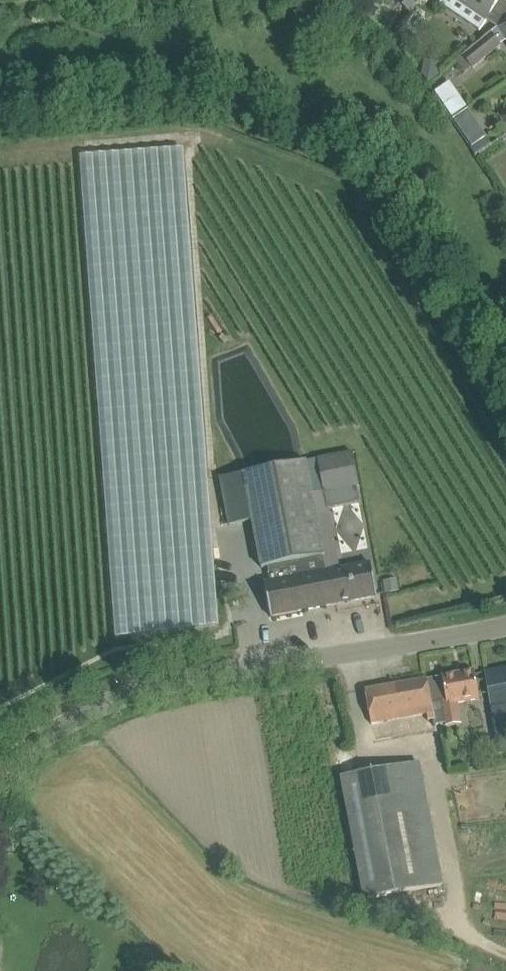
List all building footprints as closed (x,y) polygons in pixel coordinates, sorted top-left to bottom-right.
[(419,0),(399,0),(397,3),(411,12),(419,0)] [(486,20),(500,0),(456,0),(486,20)] [(463,56),(473,68),(501,46),(500,45),(505,41),(505,21),(491,33),(463,56)] [(394,36),(404,50),(413,43),(404,30),(394,36)] [(437,75),(439,63),(424,60),(422,74),(428,82),(437,75)] [(459,95),(444,105),(452,116),(466,106),(459,95)] [(477,123),(462,133),(472,147),(487,137),(477,123)] [(352,452),(318,458),(324,493),(359,487),(352,452)] [(307,461),(219,477),(229,525),(252,521),(261,568),(267,567),(270,583),(264,584),(267,596),(270,616),(376,596),(369,564),(338,569),(324,493),(313,496),(307,461)] [(486,673),(492,707),(505,704),(505,669),(486,673)] [(480,699),(478,690),(474,671),(365,691),(374,742),(437,731),(436,725),(446,723),(446,727),(461,724),(457,703),(480,699)] [(342,777),(365,900),(444,884),(421,762),(342,777)]
